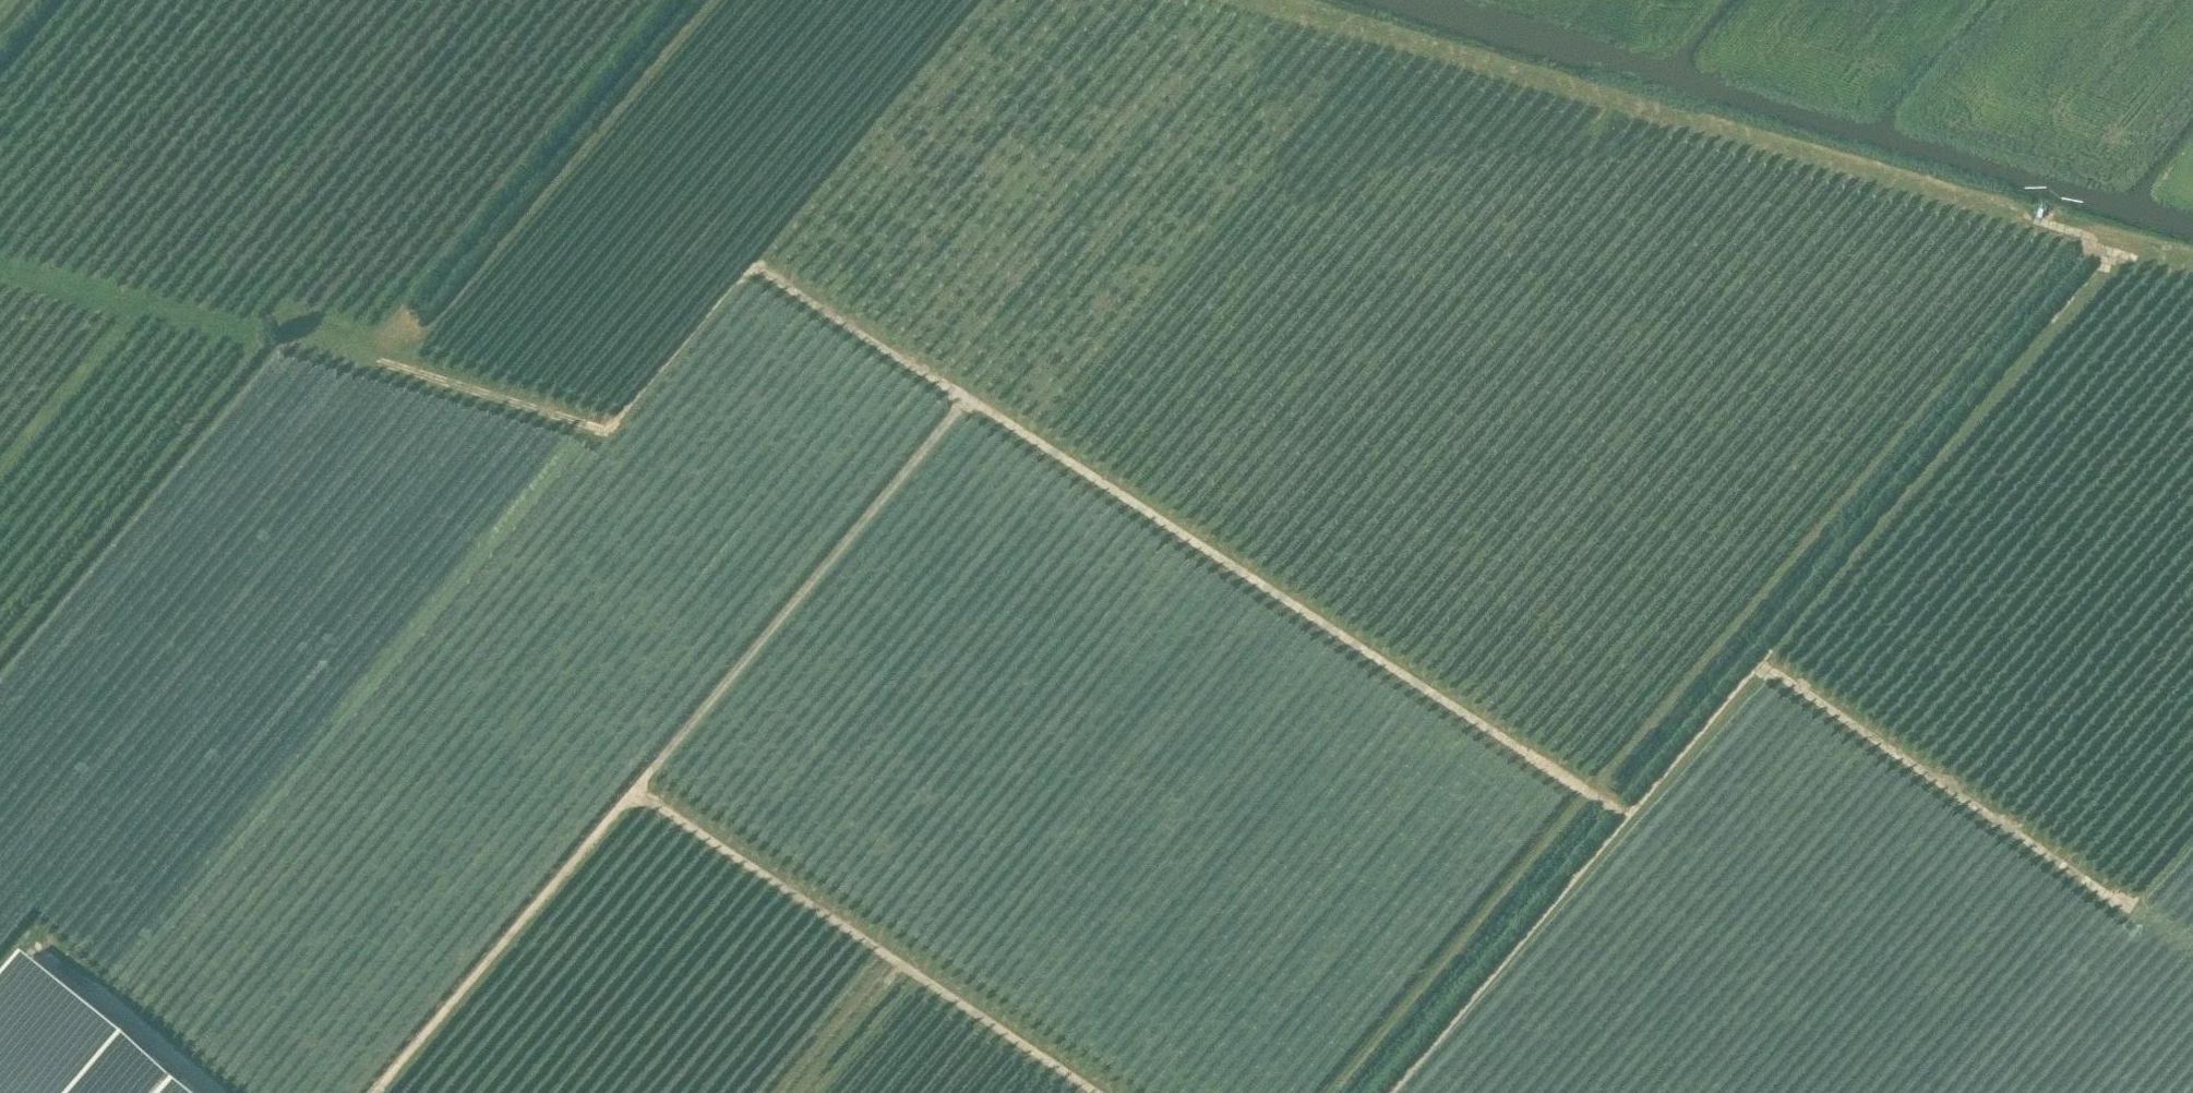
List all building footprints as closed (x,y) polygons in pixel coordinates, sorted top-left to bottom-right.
[(72,1008),(16,961),(0,979),(0,1091),(72,1008)] [(72,1008),(0,1092),(171,1092),(72,1008)]
